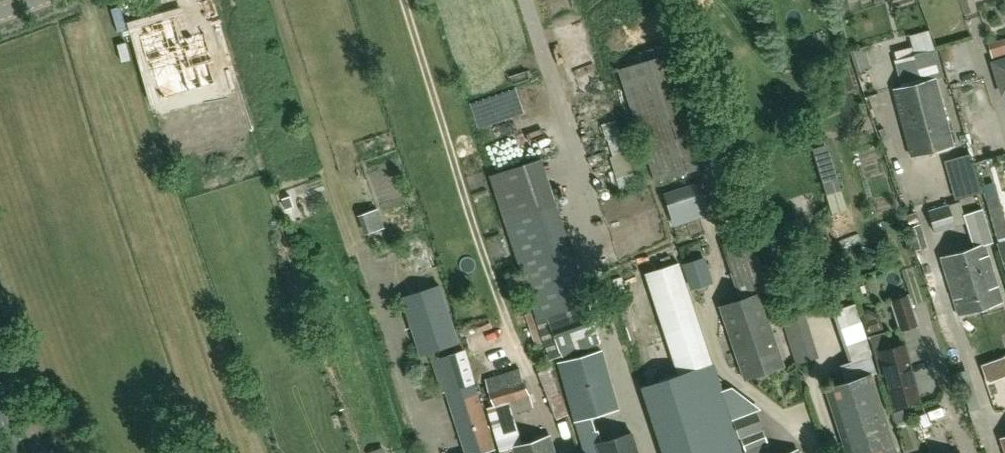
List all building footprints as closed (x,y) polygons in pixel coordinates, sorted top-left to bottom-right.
[(143,34),(139,35),(147,61),(151,60),(161,98),(215,83),(209,62),(214,61),(205,31),(180,38),(174,17),(141,26),(143,34)] [(987,43),(992,59),(1004,55),(1004,38),(987,43)] [(936,78),(943,76),(937,50),(934,51),(915,56),(914,56),(896,60),(895,61),(902,87),(894,89),(911,155),(953,144),(936,78)] [(655,182),(702,167),(665,53),(618,69),(655,182)] [(994,63),(1003,93),(1004,93),(1004,59),(994,63)] [(490,175),(489,176),(504,221),(536,319),(550,360),(562,355),(562,357),(599,344),(601,343),(589,302),(574,307),(527,163),(490,175)] [(674,225),(709,215),(699,183),(664,194),(674,225)] [(990,216),(996,235),(997,235),(999,241),(1004,240),(1004,219),(999,197),(987,200),(991,216),(990,216)] [(949,204),(928,211),(935,233),(956,227),(949,204)] [(357,215),(364,234),(384,227),(378,208),(357,215)] [(964,215),(974,247),(963,250),(981,308),(1003,301),(985,244),(993,242),(983,209),(964,215)] [(903,216),(907,228),(914,250),(928,246),(921,223),(919,224),(915,212),(903,216)] [(732,273),(741,299),(720,306),(744,378),(785,365),(760,293),(770,289),(752,235),(734,241),(734,242),(725,245),(734,272),(732,273)] [(959,315),(981,308),(963,250),(941,257),(959,315)] [(655,271),(666,309),(700,300),(689,262),(655,271)] [(420,356),(459,343),(440,284),(401,297),(420,356)] [(892,300),(901,330),(917,325),(909,296),(892,300)] [(641,387),(664,452),(743,452),(738,438),(735,428),(734,428),(731,418),(726,404),(726,403),(725,403),(723,395),(692,304),(659,315),(678,374),(641,387)] [(803,308),(781,315),(797,364),(819,357),(803,308)] [(879,373),(886,372),(895,406),(919,399),(904,344),(889,348),(885,333),(869,338),(879,373)] [(465,452),(491,452),(491,451),(496,449),(478,393),(479,393),(475,382),(475,383),(465,350),(431,360),(442,393),(445,392),(465,452)] [(633,433),(602,442),(599,429),(596,430),(592,416),(619,408),(602,350),(559,362),(585,452),(639,452),(633,433)] [(826,388),(841,437),(846,452),(886,452),(896,450),(872,373),(877,372),(871,353),(849,361),(840,365),(847,382),(826,388)] [(992,375),(1004,374),(1004,358),(992,359),(992,375)] [(548,368),(538,372),(547,396),(556,419),(558,418),(567,415),(559,392),(557,393),(548,368)] [(490,389),(489,390),(494,405),(487,408),(500,451),(513,447),(515,452),(556,452),(551,435),(522,444),(509,402),(530,396),(524,379),(521,369),(488,379),(490,389)] [(744,414),(731,418),(734,428),(735,428),(738,438),(762,428),(756,411),(755,410),(744,414)] [(762,428),(738,438),(743,452),(768,442),(763,428),(762,428)]
